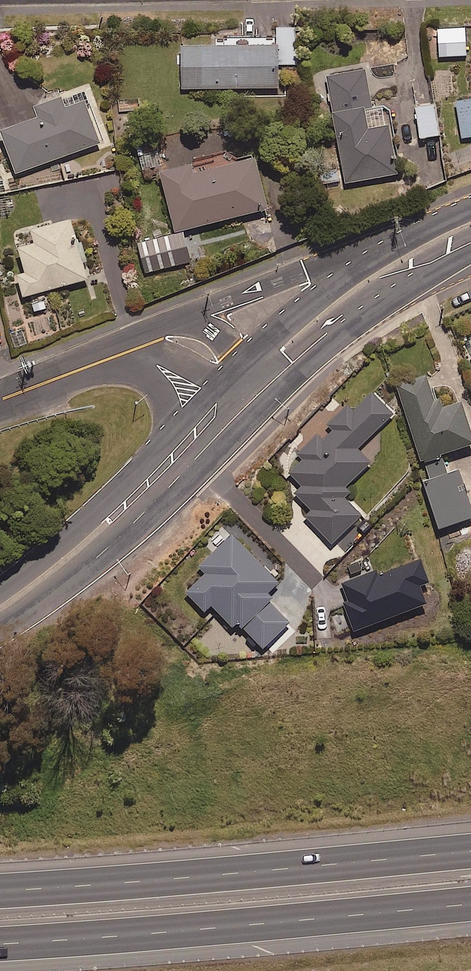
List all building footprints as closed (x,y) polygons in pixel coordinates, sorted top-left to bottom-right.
[(440,58),(467,57),(466,30),(439,31),(440,58)] [(280,89),(279,48),(183,49),(183,90),(280,89)] [(388,107),(373,109),(367,72),(328,78),(345,185),(400,176),(388,107)] [(17,176),(101,146),(82,95),(37,111),(41,121),(2,135),(17,176)] [(458,102),(461,139),(470,138),(470,100),(458,102)] [(440,137),(436,105),(416,107),(420,140),(440,137)] [(176,234),(269,212),(256,157),(163,179),(176,234)] [(24,299),(88,282),(72,222),(33,233),(37,246),(20,250),(27,275),(18,278),(24,299)] [(145,275),(191,263),(184,233),(138,244),(145,275)] [(435,402),(425,374),(395,384),(419,455),(470,438),(470,436),(457,394),(435,402)] [(381,428),(395,413),(370,389),(350,409),(342,401),(327,416),(332,420),(313,440),(308,435),(294,449),(301,456),(287,470),(299,481),(292,488),(309,504),(302,511),(331,538),(359,509),(341,492),(372,461),(356,445),(376,423),(381,428)] [(470,513),(470,508),(458,468),(422,479),(436,524),(470,513)] [(248,532),(240,540),(230,529),(196,562),(202,568),(183,587),(201,605),(208,598),(233,623),(237,620),(259,643),(286,616),(261,590),(284,568),(248,532)] [(416,580),(424,577),(415,554),(374,570),(373,566),(340,579),(347,596),(341,599),(351,625),(423,597),(416,580)]
